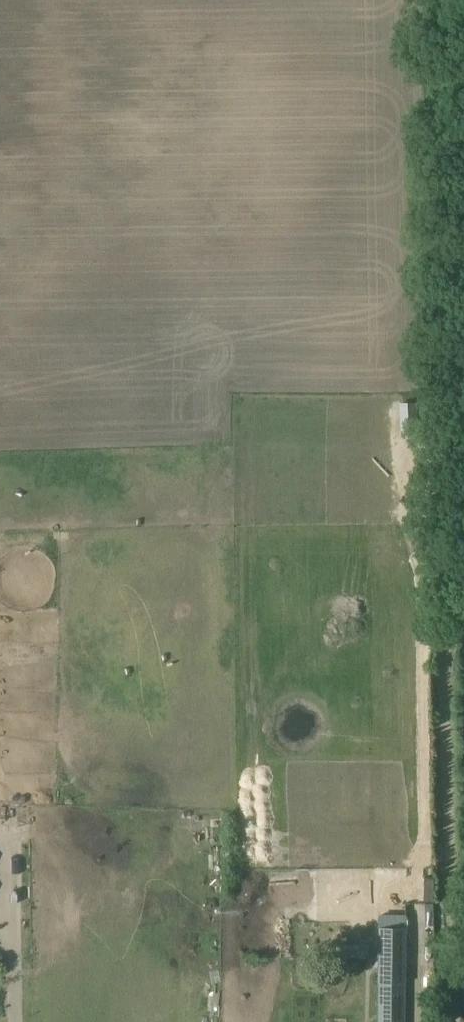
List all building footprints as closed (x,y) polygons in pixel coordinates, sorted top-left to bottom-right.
[(380,915),(380,927),(404,928),(404,915),(380,915)] [(378,1021),(404,1021),(405,928),(379,928),(378,1021)]
